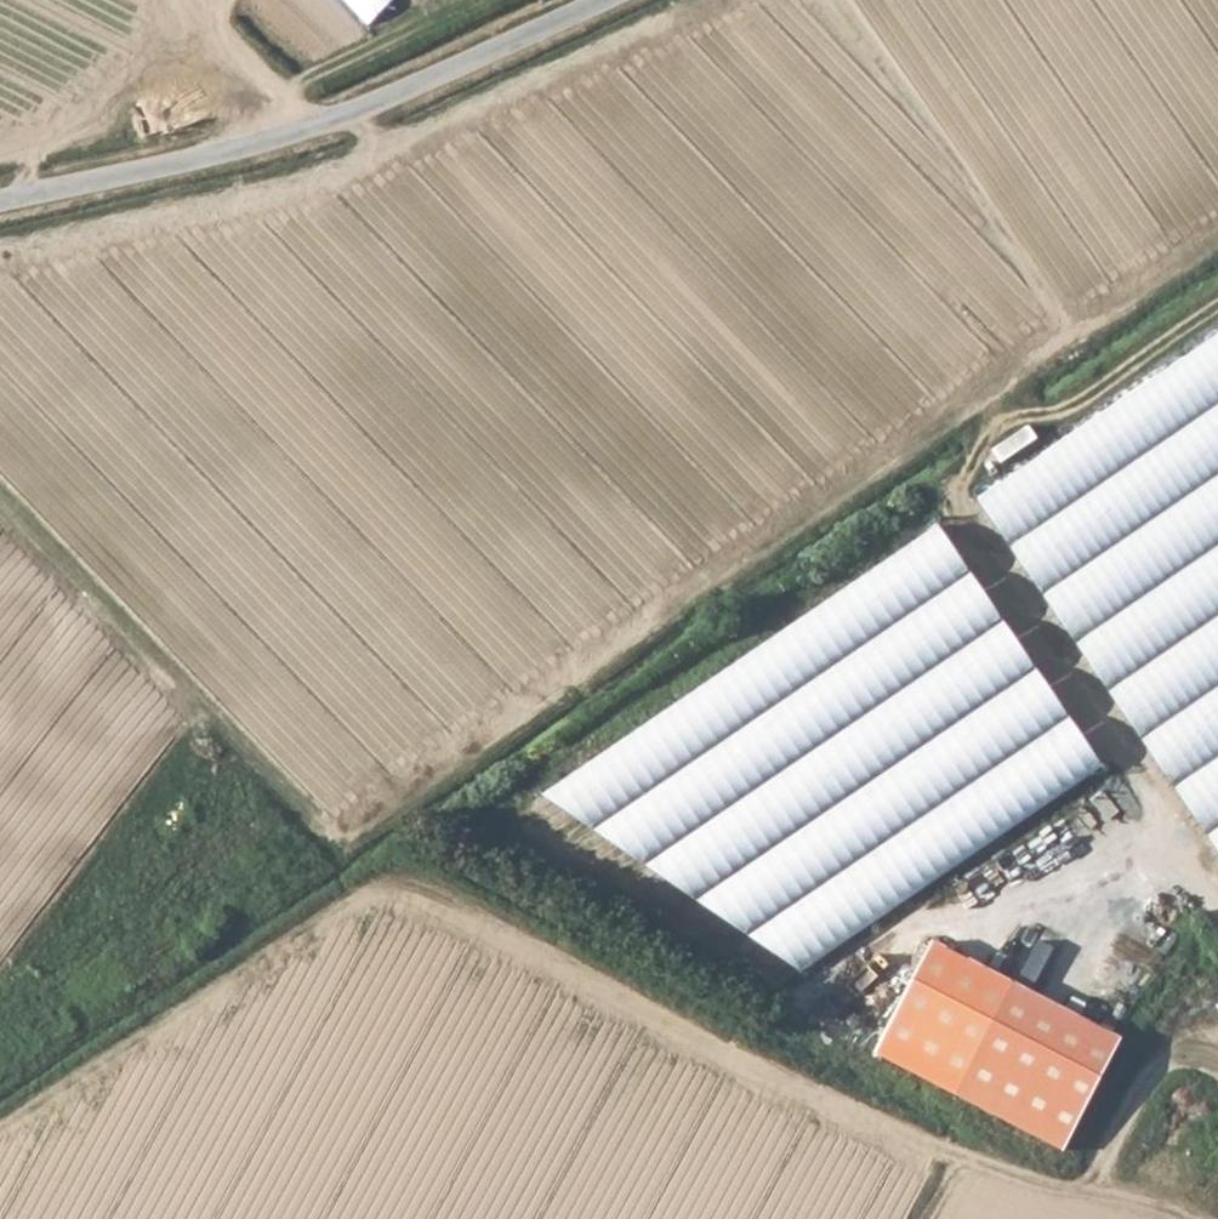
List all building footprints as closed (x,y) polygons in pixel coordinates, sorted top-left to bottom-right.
[(970,498),(1217,859),(1217,327),(970,498)] [(1107,775),(931,520),(531,794),(800,974),(1107,775)] [(1114,1044),(925,944),(867,1054),(1056,1154),(1114,1044)]
